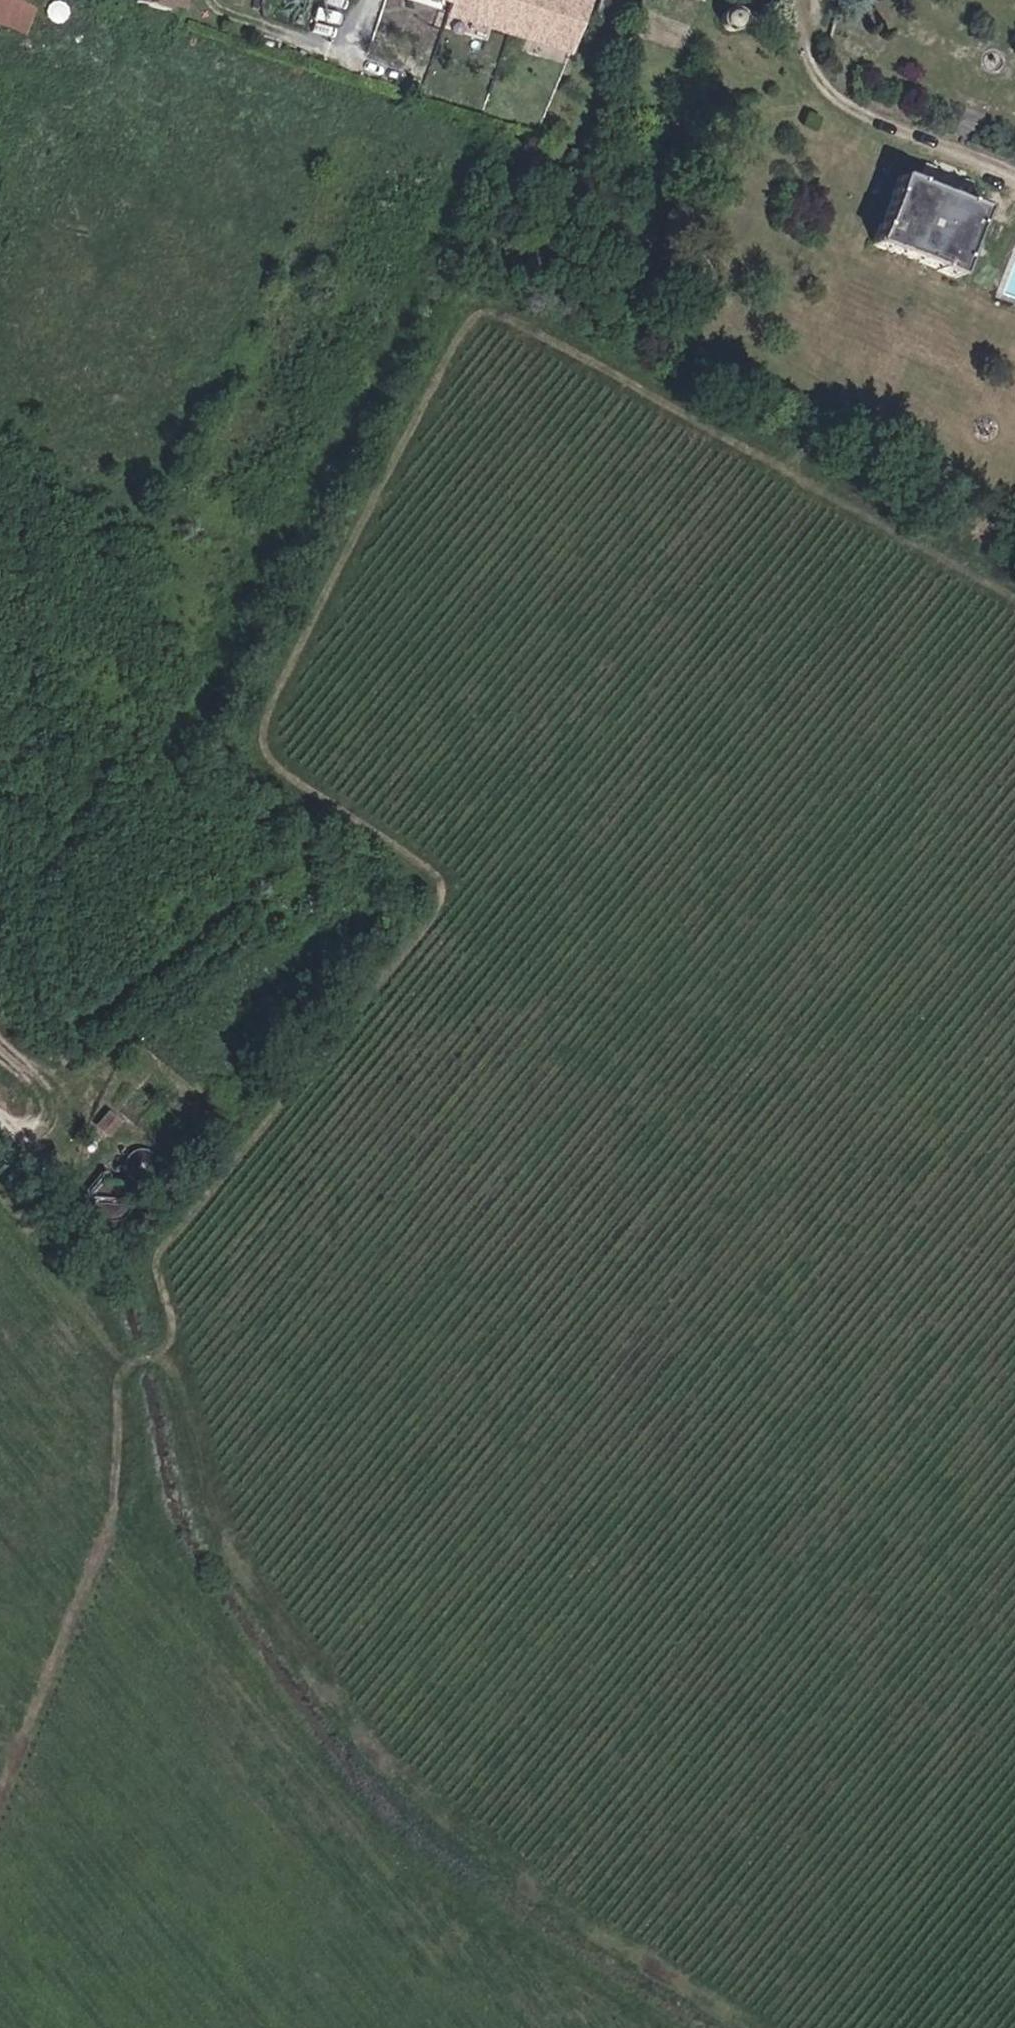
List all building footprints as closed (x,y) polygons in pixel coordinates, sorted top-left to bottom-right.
[(25,33),(37,0),(0,0),(0,25),(25,33)] [(125,6),(179,20),(186,0),(127,0),(125,6)] [(712,21),(714,30),(721,34),(730,34),(740,26),(765,34),(770,21),(725,7),(715,13),(712,21)] [(957,262),(977,215),(942,199),(895,179),(865,247),(948,283),(956,265),(957,262)] [(120,1118),(110,1112),(103,1126),(114,1131),(120,1118)] [(130,1151),(124,1157),(122,1164),(123,1172),(126,1176),(129,1179),(137,1183),(149,1181),(155,1175),(158,1166),(156,1157),(150,1151),(140,1148),(130,1151)] [(107,1179),(95,1181),(88,1187),(84,1196),(84,1205),(88,1213),(95,1219),(104,1221),(114,1219),(121,1212),(125,1202),(124,1193),(121,1187),(115,1182),(107,1179)]
